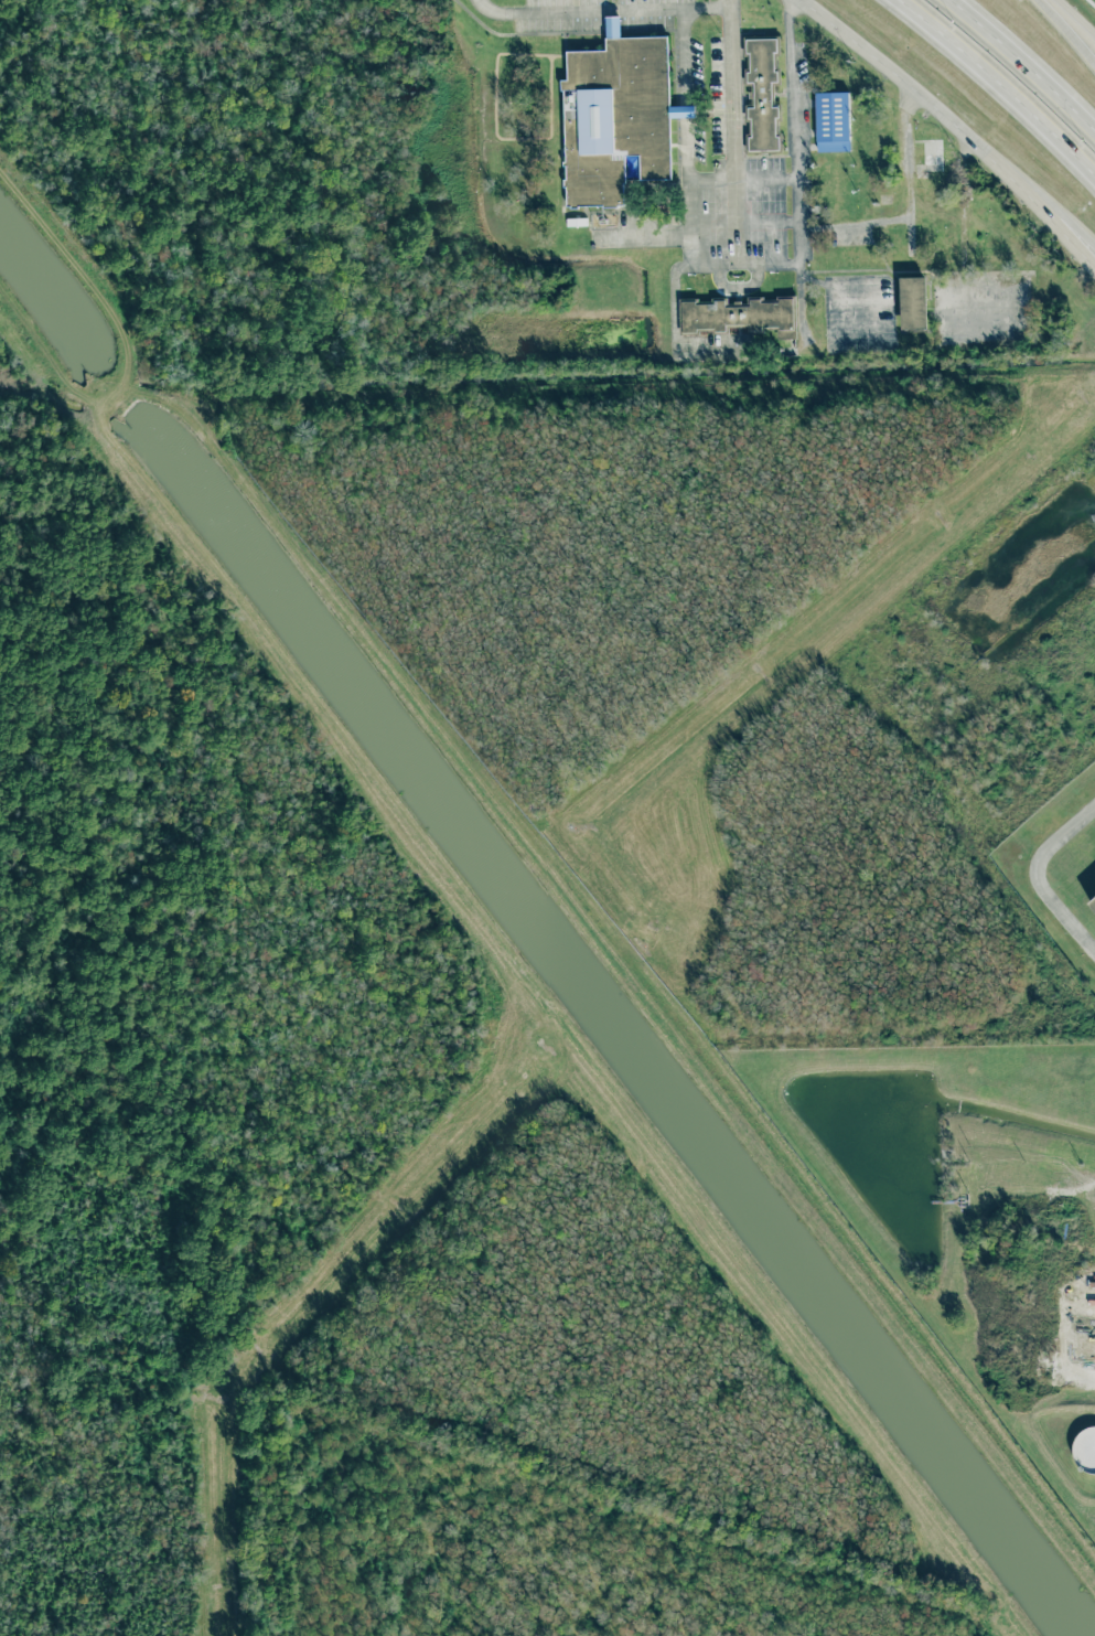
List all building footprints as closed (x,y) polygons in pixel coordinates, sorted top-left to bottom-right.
[(566,206),(625,205),(624,154),(638,154),(640,180),(670,179),(669,115),(687,115),(687,106),(669,106),(667,36),(621,38),(620,17),(605,17),(606,51),(567,51),(567,79),(563,79),(566,206)] [(747,151),(782,150),(782,135),(777,135),(776,107),(773,107),(773,82),(776,82),(775,53),(779,53),(779,36),(744,38),(745,83),(750,83),(750,105),(747,105),(747,151)] [(848,92),(815,93),(816,151),(850,151),(848,92)] [(900,277),(902,329),(927,328),(925,277),(900,277)] [(679,331),(726,331),(726,325),(750,325),(749,331),(776,331),(776,339),(795,339),(795,297),(747,297),(747,302),(729,302),(729,299),(679,299),(679,331)] [(1074,1428),(1074,1467),(1094,1467),(1094,1428),(1074,1428)]
